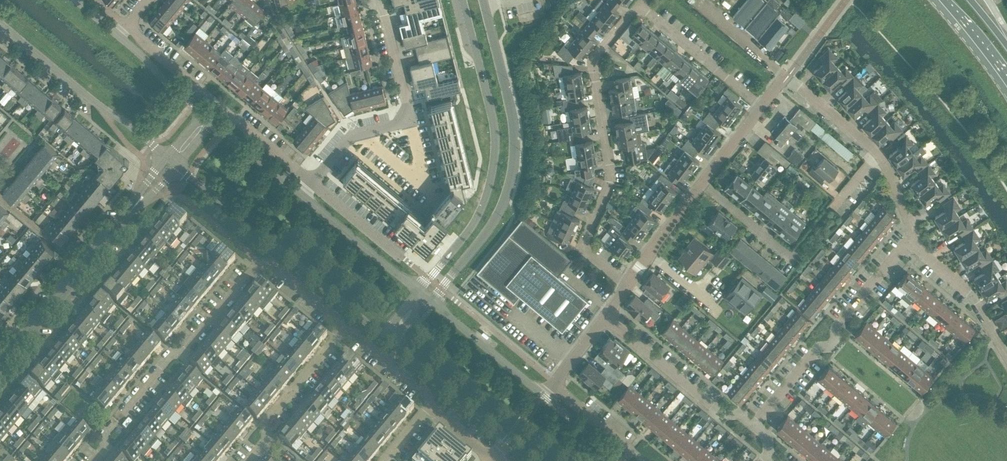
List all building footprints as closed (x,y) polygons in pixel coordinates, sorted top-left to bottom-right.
[(175,0),(166,0),(163,4),(176,15),(183,7),(175,0)] [(245,0),(232,0),(229,3),(237,10),(245,0)] [(257,4),(252,0),(245,0),(237,10),(245,17),(257,4)] [(358,9),(356,0),(350,0),(338,3),(333,5),(336,15),(358,9)] [(439,0),(393,0),(394,4),(406,1),(407,4),(405,5),(406,11),(439,3),(439,0)] [(613,8),(616,4),(612,0),(603,0),(605,2),(597,10),(611,22),(619,13),(613,8)] [(719,6),(730,15),(743,0),(725,0),(719,6)] [(731,17),(743,26),(764,0),(746,0),(731,17)] [(766,2),(744,27),(755,37),(776,11),(766,2)] [(424,29),(421,18),(442,13),(439,3),(406,11),(408,17),(410,17),(411,20),(399,23),(402,35),(424,29)] [(176,15),(163,4),(156,12),(170,23),(176,15)] [(254,25),(265,11),(257,4),(245,17),(254,25)] [(799,28),(806,20),(796,10),(792,14),(784,7),(780,12),(799,28)] [(344,24),(361,20),(358,9),(336,15),(339,26),(344,24)] [(611,22),(597,10),(590,19),(586,16),(582,21),(592,30),(596,25),(604,31),(611,22)] [(170,23),(156,12),(149,21),(162,32),(170,23)] [(779,14),(757,40),(769,49),(790,23),(779,14)] [(364,30),(361,20),(344,24),(346,35),(364,30)] [(596,40),(589,33),(592,30),(582,21),(579,25),(582,28),(575,37),(589,49),(596,40)] [(631,51),(650,29),(642,22),(630,35),(624,30),(620,35),(633,46),(630,50),(631,51)] [(193,53),(204,39),(208,34),(199,27),(184,45),(193,53)] [(450,46),(447,35),(427,40),(424,29),(402,35),(405,46),(417,44),(418,47),(415,48),(417,54),(450,46)] [(647,50),(658,36),(650,29),(631,51),(633,52),(640,44),(647,50)] [(366,41),(364,30),(346,35),(349,45),(366,41)] [(648,65),(669,40),(661,33),(658,36),(647,50),(653,55),(647,63),(648,65)] [(589,49),(575,37),(568,46),(564,43),(556,52),(566,60),(574,51),(581,58),(589,49)] [(201,59),(213,45),(204,39),(193,53),(201,59)] [(675,50),(677,47),(669,40),(648,65),(650,66),(657,58),(663,64),(675,50)] [(346,57),(369,51),(366,41),(349,45),(343,47),(346,57)] [(209,66),(221,52),(213,45),(201,59),(209,66)] [(435,72),(432,61),(453,56),(450,46),(417,54),(419,60),(421,59),(422,63),(410,66),(413,78),(435,72)] [(218,73),(233,55),(225,48),(221,52),(209,66),(218,73)] [(822,79),(837,66),(832,61),(836,57),(829,49),(819,58),(823,62),(813,70),(822,79)] [(683,56),(675,50),(663,64),(670,69),(667,73),(663,77),(665,79),(683,56)] [(372,62),(369,51),(346,57),(349,68),(372,62)] [(226,80),(241,62),(233,55),(218,73),(226,80)] [(11,63),(3,56),(0,60),(0,77),(11,63)] [(680,77),(692,64),(683,56),(665,79),(666,80),(673,72),(680,77)] [(234,87),(250,69),(241,62),(226,80),(234,87)] [(5,81),(1,86),(4,88),(19,70),(11,63),(0,77),(5,81)] [(681,93),(700,71),(692,64),(680,77),(687,83),(680,91),(681,93)] [(843,84),(853,76),(845,67),(841,71),(837,66),(822,79),(830,88),(839,80),(843,84)] [(583,83),(581,73),(581,72),(571,73),(570,68),(557,70),(558,76),(563,75),(565,86),(583,83)] [(243,94),(254,80),(258,76),(250,69),(234,87),(243,94)] [(16,91),(28,77),(19,70),(4,88),(8,91),(12,87),(16,91)] [(697,91),(708,78),(700,71),(681,93),(683,94),(690,86),(697,91)] [(438,83),(435,73),(435,72),(413,78),(416,89),(428,86),(429,90),(426,90),(428,97),(461,89),(458,78),(438,83)] [(617,88),(609,89),(611,101),(634,97),(630,76),(615,79),(617,88)] [(846,106),(861,93),(857,88),(861,84),(853,76),(843,84),(847,89),(838,97),(846,106)] [(21,102),(36,84),(28,77),(16,91),(22,95),(18,99),(21,102)] [(251,101),(262,87),(254,80),(243,94),(251,101)] [(354,110),(346,81),(329,91),(329,92),(328,92),(334,102),(336,101),(344,114),(353,108),(354,111),(354,110)] [(365,108),(360,90),(350,93),(347,81),(346,81),(354,110),(365,108)] [(259,108),(275,90),(266,83),(263,87),(262,87),(251,101),(259,108)] [(585,95),(583,83),(565,86),(567,98),(562,99),(563,104),(576,102),(575,96),(585,95)] [(33,105),(44,91),(36,84),(21,102),(24,105),(28,101),(33,105)] [(386,102),(382,85),(371,88),(375,105),(386,102)] [(741,106),(734,100),(737,95),(727,87),(723,92),(727,95),(720,104),(734,115),(741,106)] [(375,105),(371,88),(360,90),(365,108),(375,105)] [(268,115),(283,97),(275,90),(259,108),(268,115)] [(38,116),(53,98),(44,91),(33,105),(38,109),(34,113),(38,116)] [(867,111),(877,103),(869,94),(865,98),(861,93),(846,106),(854,115),(864,107),(867,111)] [(336,120),(327,106),(328,106),(322,96),(304,107),(328,127),(326,125),(335,120),(336,120)] [(276,122),(288,108),(279,101),(283,97),(268,115),(276,122)] [(634,97),(611,101),(613,112),(623,110),(624,116),(637,114),(634,97)] [(50,119),(61,106),(61,105),(53,98),(38,116),(41,119),(45,114),(50,119)] [(356,161),(343,177),(425,246),(464,200),(462,198),(466,194),(462,180),(471,178),(451,100),(431,105),(444,157),(451,183),(451,185),(449,188),(450,189),(425,219),(400,198),(356,161)] [(589,117),(587,106),(577,108),(576,102),(563,104),(564,110),(569,109),(571,121),(589,117)] [(870,133),(885,120),(881,115),(885,111),(877,103),(867,111),(872,116),(862,124),(870,133)] [(727,124),(734,115),(720,104),(713,113),(709,110),(706,115),(716,123),(719,118),(727,124)] [(328,127),(304,107),(314,116),(307,124),(321,135),(328,127)] [(541,108),(543,123),(549,122),(547,107),(541,108)] [(63,129),(74,116),(65,108),(50,126),(54,130),(58,125),(63,129)] [(853,153),(799,108),(794,114),(848,159),(853,153)] [(625,122),(615,123),(617,135),(640,131),(649,129),(646,112),(637,114),(624,116),(625,122)] [(713,143),(720,133),(712,127),(716,123),(706,115),(702,119),(706,122),(699,132),(713,143)] [(67,141),(82,123),(74,116),(63,129),(67,133),(63,138),(67,141)] [(801,135),(798,133),(804,126),(792,116),(789,120),(784,116),(778,123),(791,134),(797,140),(801,135)] [(591,129),(589,117),(571,121),(573,132),(568,133),(569,139),(582,137),(581,131),(591,129)] [(892,138),(902,130),(894,121),(890,125),(885,120),(870,133),(879,142),(888,134),(892,138)] [(79,143),(90,130),(82,123),(67,141),(70,143),(74,139),(79,143)] [(777,136),(774,140),(781,146),(791,134),(778,123),(771,131),(777,136)] [(321,135),(307,124),(300,133),(314,144),(321,135)] [(83,154),(98,136),(90,130),(79,143),(84,147),(80,152),(83,154)] [(640,131),(617,135),(619,147),(623,146),(626,162),(647,158),(646,148),(644,139),(641,140),(640,131)] [(706,152),(713,143),(699,132),(692,141),(688,138),(684,142),(695,150),(698,146),(706,152)] [(314,144),(300,133),(293,141),(306,152),(314,144)] [(896,164),(912,152),(908,147),(913,144),(906,134),(895,142),(899,147),(889,155),(896,164)] [(95,156),(106,143),(98,136),(83,154),(87,157),(91,153),(95,156)] [(595,152),(593,140),(583,142),(582,137),(569,139),(570,144),(575,143),(577,155),(595,152)] [(54,159),(58,154),(45,142),(37,151),(55,166),(58,163),(54,159)] [(692,170),(699,161),(691,155),(695,150),(684,142),(681,147),(685,150),(678,159),(692,170)] [(110,184),(129,162),(106,143),(95,156),(103,163),(103,164),(104,165),(97,173),(110,184)] [(765,157),(751,174),(757,180),(756,181),(762,185),(765,182),(777,167),(774,164),(778,160),(786,166),(790,161),(784,156),(773,147),(766,157),(765,157)] [(655,149),(653,148),(646,148),(648,158),(655,149)] [(796,165),(804,155),(795,148),(787,157),(796,165)] [(55,166),(37,151),(31,159),(44,170),(48,166),(53,169),(55,166)] [(597,163),(595,152),(577,155),(579,166),(574,167),(575,173),(592,175),(591,164),(597,163)] [(917,171),(928,163),(921,154),(916,157),(912,152),(896,164),(904,174),(914,166),(917,171)] [(829,179),(838,168),(824,156),(815,167),(813,165),(808,172),(820,182),(826,176),(829,179)] [(44,170),(31,159),(24,168),(41,183),(44,179),(40,175),(44,170)] [(692,170),(678,159),(670,168),(667,165),(663,170),(675,180),(679,175),(685,179),(692,170)] [(918,193),(934,181),(930,176),(935,173),(928,163),(917,171),(921,176),(911,184),(918,193)] [(41,183),(24,168),(17,176),(30,187),(34,182),(39,186),(41,183)] [(110,184),(97,173),(93,178),(88,174),(86,177),(104,192),(110,184)] [(594,187),(588,185),(592,175),(575,173),(573,178),(577,180),(573,189),(590,197),(594,187)] [(668,201),(675,191),(667,185),(671,181),(661,173),(650,187),(668,201)] [(806,222),(766,190),(763,194),(737,173),(725,187),(727,188),(727,190),(730,193),(732,193),(790,241),(806,222)] [(30,187),(17,176),(10,184),(28,200),(31,196),(26,192),(30,187)] [(104,192),(86,177),(83,181),(87,184),(83,189),(97,200),(104,192)] [(939,200),(950,192),(943,183),(938,186),(934,181),(918,193),(926,203),(936,195),(939,200)] [(28,200),(10,184),(2,193),(16,204),(20,199),(25,203),(28,200)] [(668,201),(650,187),(649,186),(642,195),(643,196),(640,200),(650,208),(652,210),(655,205),(661,210),(668,201)] [(97,200),(83,189),(79,194),(74,190),(72,194),(90,209),(97,200)] [(575,205),(584,209),(590,197),(573,189),(568,201),(563,199),(561,204),(573,210),(575,205)] [(83,217),(90,209),(72,194),(69,197),(73,201),(69,206),(83,217)] [(941,226),(958,216),(955,210),(959,207),(953,197),(942,204),(945,209),(935,216),(941,226)] [(647,228),(654,219),(646,213),(650,208),(640,200),(636,205),(640,208),(633,217),(647,228)] [(561,204),(558,210),(557,209),(553,219),(575,229),(579,219),(570,215),(573,210),(561,204)] [(0,205),(0,220),(6,225),(9,222),(4,218),(9,213),(0,205)] [(76,225),(83,217),(69,206),(65,211),(61,207),(58,210),(76,225)] [(896,217),(883,206),(875,215),(889,226),(896,217)] [(180,228),(187,219),(174,208),(166,217),(180,228)] [(69,234),(76,225),(58,210),(55,214),(60,218),(56,222),(69,234)] [(737,226),(718,210),(715,214),(713,214),(711,218),(711,220),(708,223),(726,239),(737,226)] [(889,226),(875,215),(869,223),(882,234),(889,226)] [(962,235),(973,228),(967,218),(962,221),(958,216),(941,226),(948,237),(958,230),(962,235)] [(180,228),(166,217),(159,225),(173,236),(180,228)] [(640,238),(647,228),(633,217),(626,226),(622,223),(618,228),(628,236),(631,238),(634,233),(640,238)] [(509,234),(478,271),(513,301),(519,294),(562,329),(571,318),(581,306),(587,299),(560,276),(573,260),(570,258),(523,219),(522,218),(522,219),(509,234)] [(570,240),(575,229),(553,219),(548,231),(549,231),(546,236),(558,242),(560,236),(570,240)] [(62,242),(69,234),(56,222),(51,227),(47,224),(44,227),(62,242)] [(882,234),(869,223),(861,231),(875,242),(882,234)] [(625,256),(633,246),(625,240),(628,236),(618,228),(613,224),(608,230),(611,233),(604,242),(611,247),(612,245),(625,256)] [(173,236),(159,225),(152,233),(166,245),(173,236)] [(961,257),(978,246),(974,241),(979,238),(973,228),(962,235),(965,240),(954,247),(961,257)] [(875,242),(861,231),(854,239),(868,251),(875,242)] [(166,245),(152,233),(146,242),(159,253),(166,245)] [(714,254),(694,237),(684,248),(685,249),(678,258),(682,261),(681,262),(683,263),(684,262),(696,273),(710,257),(722,267),(730,257),(719,248),(714,254)] [(739,258),(749,246),(740,238),(730,250),(739,258)] [(868,251),(854,239),(848,248),(861,259),(868,251)] [(55,251),(54,250),(41,240),(37,245),(32,241),(29,244),(47,259),(55,251)] [(159,253),(146,242),(139,250),(152,261),(159,253)] [(47,259),(29,244),(27,248),(31,252),(27,256),(40,268),(47,259)] [(235,260),(222,249),(223,248),(219,244),(210,254),(214,257),(228,268),(235,260)] [(748,265),(758,253),(749,246),(739,258),(748,265)] [(992,259),(986,249),(981,252),(978,246),(961,257),(967,267),(978,261),(981,266),(992,259)] [(861,259),(848,248),(840,256),(854,268),(861,259)] [(152,261),(139,250),(132,258),(145,269),(152,261)] [(757,273),(767,261),(758,253),(748,265),(757,273)] [(40,268),(27,256),(23,261),(18,258),(16,261),(33,276),(40,268)] [(854,268),(840,256),(834,264),(847,276),(854,268)] [(221,277),(228,268),(214,257),(207,265),(221,277)] [(145,269),(132,258),(125,267),(138,278),(145,269)] [(980,288),(997,277),(994,271),(998,269),(992,259),(981,266),(984,271),(974,278),(980,288)] [(33,276),(16,261),(13,264),(17,268),(13,273),(26,284),(33,276)] [(766,280),(776,268),(767,261),(757,273),(766,280)] [(847,276),(834,264),(827,272),(840,284),(847,276)] [(221,277),(207,265),(201,274),(214,285),(221,277)] [(138,278),(125,267),(118,275),(131,286),(138,278)] [(776,288),(786,276),(776,268),(766,280),(776,288)] [(840,284),(827,272),(820,281),(833,292),(840,284)] [(904,292),(916,279),(907,272),(896,285),(904,292)] [(19,293),(26,284),(13,273),(9,278),(4,274),(2,278),(19,293)] [(660,298),(669,287),(652,273),(643,283),(647,286),(643,291),(653,300),(657,295),(660,298)] [(214,285),(201,274),(194,282),(207,293),(214,285)] [(131,286),(118,275),(111,283),(124,294),(131,286)] [(1005,280),(1001,283),(997,277),(980,288),(987,298),(997,292),(1001,297),(1006,292),(1006,282),(1005,280)] [(13,301),(19,293),(2,278),(0,280),(0,290),(13,301)] [(742,278),(727,296),(729,298),(728,299),(734,304),(735,302),(739,306),(742,302),(748,308),(760,293),(742,278)] [(913,299),(924,286),(916,279),(904,292),(913,299)] [(273,292),(260,281),(253,289),(271,304),(279,294),(274,291),(273,292)] [(833,292),(820,281),(813,289),(827,301),(833,292)] [(200,302),(207,293),(194,282),(187,290),(200,302)] [(128,298),(124,294),(111,283),(104,292),(121,306),(128,298)] [(921,306),(932,293),(924,286),(913,299),(921,306)] [(766,288),(762,294),(772,302),(776,296),(766,288)] [(271,304),(253,289),(246,298),(264,312),(271,304)] [(827,301),(813,289),(806,298),(820,309),(827,301)] [(0,290),(0,304),(6,309),(13,301),(0,290)] [(193,310),(200,302),(187,290),(180,299),(193,310)] [(929,313),(941,300),(932,293),(921,306),(929,313)] [(115,306),(101,295),(94,303),(107,315),(115,306)] [(662,310),(647,297),(643,302),(635,295),(627,305),(630,308),(629,308),(639,317),(640,316),(643,319),(648,313),(655,318),(662,310)] [(264,312),(246,298),(239,306),(253,317),(259,309),(263,312),(264,312)] [(820,309),(806,298),(799,306),(812,318),(820,309)] [(193,310),(180,299),(173,307),(186,318),(193,310)] [(937,320),(949,306),(941,300),(929,313),(937,320)] [(107,315),(94,303),(87,312),(100,323),(104,326),(110,317),(107,315)] [(253,317),(239,306),(232,314),(246,325),(253,317)] [(946,327),(957,313),(949,306),(937,320),(946,327)] [(179,326),(186,318),(173,307),(166,315),(179,326)] [(810,320),(797,309),(789,317),(803,329),(810,320)] [(100,323),(87,312),(80,320),(94,331),(100,323)] [(954,334),(965,320),(957,313),(946,327),(954,334)] [(246,325),(232,314),(225,322),(239,334),(246,325)] [(172,335),(179,326),(166,315),(159,323),(172,335)] [(803,329),(789,317),(783,325),(796,337),(803,329)] [(670,340),(681,326),(672,319),(661,332),(670,340)] [(94,331),(80,320),(73,328),(87,340),(94,331)] [(963,341),(974,328),(965,320),(954,334),(963,341)] [(863,342),(875,328),(866,321),(855,334),(863,342)] [(239,334),(225,322),(218,331),(232,342),(239,334)] [(165,343),(172,335),(159,323),(152,332),(165,343)] [(327,336),(314,325),(306,334),(320,345),(327,336)] [(796,337),(783,325),(776,334),(789,345),(796,337)] [(678,346),(689,333),(681,326),(670,340),(678,346)] [(87,340),(73,328),(66,337),(80,348),(87,340)] [(872,349),(883,335),(875,328),(863,342),(872,349)] [(232,342),(218,331),(212,339),(225,350),(232,342)] [(161,345),(148,333),(140,342),(154,353),(161,345)] [(686,354),(698,340),(689,333),(678,346),(686,354)] [(320,345),(306,334),(299,342),(313,353),(320,345)] [(782,354),(789,345),(776,334),(769,342),(782,354)] [(880,356),(891,342),(883,335),(872,349),(880,356)] [(80,348),(66,337),(59,345),(73,356),(80,348)] [(621,361),(630,350),(615,337),(613,339),(610,337),(603,345),(606,348),(597,359),(605,366),(618,377),(622,379),(626,374),(615,365),(620,360),(621,361)] [(225,350),(212,339),(205,347),(218,359),(225,350)] [(695,361),(706,347),(698,340),(686,354),(695,361)] [(154,353),(140,342),(133,350),(147,362),(154,353)] [(313,353),(299,342),(292,351),(306,362),(313,353)] [(782,354),(769,342),(762,350),(775,362),(782,354)] [(888,363),(900,349),(891,342),(880,356),(888,363)] [(73,356),(59,345),(52,353),(66,364),(73,356)] [(218,359),(205,347),(198,356),(211,367),(218,359)] [(703,367),(714,354),(706,347),(695,361),(703,367)] [(896,369),(908,356),(900,349),(888,363),(896,369)] [(140,370),(147,362),(133,350),(126,359),(140,370)] [(775,362),(762,350),(755,359),(768,370),(775,362)] [(306,362),(292,351),(285,359),(299,370),(306,362)] [(66,364),(52,353),(45,362),(59,373),(66,364)] [(712,375),(723,361),(714,354),(703,367),(712,375)] [(140,370),(126,359),(123,355),(116,364),(133,378),(140,370)] [(244,366),(251,358),(247,355),(240,363),(244,366)] [(362,366),(349,355),(341,363),(355,375),(362,366)] [(211,367),(198,356),(190,365),(204,376),(211,367)] [(905,376),(916,363),(908,356),(896,369),(905,376)] [(299,370),(285,359),(278,367),(292,378),(299,370)] [(768,370),(755,359),(748,367),(762,378),(768,370)] [(59,373),(45,362),(39,370),(52,381),(59,373)] [(609,387),(618,377),(605,366),(600,372),(588,362),(579,374),(595,388),(601,380),(609,387)] [(348,383),(355,375),(341,363),(335,372),(348,383)] [(913,383),(924,370),(916,363),(905,376),(913,383)] [(133,378),(116,364),(119,367),(112,375),(126,387),(133,378)] [(826,387),(837,373),(829,366),(817,379),(826,387)] [(285,386),(292,378),(278,367),(272,375),(285,386)] [(762,378),(748,367),(741,375),(755,386),(762,378)] [(203,380),(190,369),(183,378),(196,389),(203,380)] [(52,381),(39,370),(31,379),(45,390),(52,381)] [(922,391),(933,377),(924,370),(913,383),(922,391)] [(341,391),(348,383),(335,372),(328,380),(341,391)] [(834,393),(846,380),(837,373),(826,387),(834,393)] [(126,387),(112,375),(106,384),(119,395),(126,387)] [(285,386),(272,375),(265,384),(278,395),(285,386)] [(755,386),(741,375),(734,383),(748,395),(755,386)] [(196,389),(183,378),(176,386),(189,397),(196,389)] [(119,395),(106,384),(102,380),(95,389),(99,392),(112,403),(119,395)] [(341,391),(328,380),(321,388),(334,399),(341,391)] [(842,400),(854,387),(846,380),(834,393),(842,400)] [(42,393),(29,381),(22,390),(35,401),(42,393)] [(748,395),(734,383),(727,392),(741,404),(748,395)] [(278,395),(265,384),(258,392),(271,403),(278,395)] [(626,405),(638,391),(629,384),(617,398),(626,405)] [(189,397),(176,386),(169,394),(182,405),(189,397)] [(851,407),(862,394),(854,387),(842,400),(851,407)] [(334,399),(321,388),(314,397),(327,408),(334,399)] [(35,401),(22,390),(15,398),(28,409),(35,401)] [(634,412),(646,398),(638,391),(626,405),(634,412)] [(112,403),(99,392),(91,400),(105,412),(112,403)] [(271,403),(258,392),(251,400),(264,411),(271,403)] [(414,409),(401,398),(402,397),(397,393),(389,403),(393,406),(406,418),(414,409)] [(175,413),(182,405),(169,394),(162,402),(175,413)] [(360,407),(367,398),(362,394),(355,402),(357,403),(357,404),(360,407)] [(859,414),(870,401),(862,394),(851,407),(859,414)] [(320,416),(327,408),(314,397),(307,405),(320,416)] [(28,409),(15,398),(8,407),(21,418),(28,409)] [(643,419),(654,405),(646,398),(634,412),(643,419)] [(264,411),(251,400),(244,409),(257,420),(264,411)] [(867,421),(879,407),(870,401),(859,414),(867,421)] [(168,422),(175,413),(162,402),(155,411),(168,422)] [(320,416),(307,405),(300,413),(313,424),(320,416)] [(651,426),(662,412),(654,405),(643,419),(651,426)] [(406,418),(393,406),(386,414),(400,426),(406,418)] [(21,418),(8,407),(1,415),(14,426),(21,418)] [(876,428),(887,415),(879,407),(867,421),(876,428)] [(245,430),(253,421),(239,410),(232,419),(245,430)] [(168,422),(155,411),(148,419),(161,430),(168,422)] [(659,433),(671,419),(662,412),(651,426),(659,433)] [(307,432),(313,424),(300,413),(293,421),(307,432)] [(393,434),(400,426),(386,414),(379,423),(393,434)] [(1,415),(0,416),(0,428),(8,434),(14,426),(1,415)] [(785,436),(796,422),(787,415),(776,428),(785,436)] [(884,435),(896,422),(887,415),(876,428),(884,435)] [(161,430),(148,419),(141,427),(154,438),(161,430)] [(245,430),(232,419),(225,427),(239,438),(245,430)] [(668,440),(679,426),(671,419),(659,433),(668,440)] [(83,441),(91,433),(77,421),(70,430),(83,441)] [(299,441),(307,432),(293,421),(286,430),(299,441)] [(793,443),(804,429),(796,422),(785,436),(793,443)] [(386,442),(393,434),(379,423),(372,431),(386,442)] [(676,446),(687,433),(679,426),(668,440),(676,446)] [(83,441),(70,430),(66,427),(59,435),(63,438),(76,450),(83,441)] [(158,442),(154,438),(141,427),(134,435),(151,450),(158,442)] [(239,438),(225,427),(218,436),(232,447),(239,438)] [(801,450),(813,436),(804,429),(793,443),(801,450)] [(292,450),(299,441),(286,430),(279,438),(292,450)] [(414,460),(465,460),(466,460),(468,460),(471,457),(466,453),(465,454),(443,436),(444,434),(439,430),(435,435),(437,436),(418,459),(416,458),(414,460)] [(379,450),(386,442),(372,431),(366,439),(379,450)] [(684,454),(696,440),(687,433),(676,446),(684,454)] [(151,450),(134,435),(127,444),(141,455),(144,458),(151,450)] [(232,447),(218,436),(211,444),(225,455),(232,447)] [(810,457),(821,443),(813,436),(801,450),(810,457)] [(76,450),(63,438),(56,447),(69,458),(76,450)] [(371,459),(379,450),(366,439),(358,448),(371,459)] [(693,460),(704,447),(696,440),(684,454),(693,460)] [(829,450),(821,443),(810,457),(815,460),(820,460),(829,450)] [(127,444),(120,453),(130,460),(136,460),(141,455),(127,444)] [(211,444),(204,452),(215,460),(220,460),(225,455),(211,444)] [(69,458),(56,447),(49,455),(56,460),(67,460),(69,458)] [(712,454),(704,447),(693,460),(706,460),(712,454)] [(371,459),(358,448),(351,456),(357,460),(370,460),(371,459)] [(838,457),(829,450),(820,460),(834,460),(838,457)] [(204,452),(198,460),(199,460),(215,460),(204,452)]
